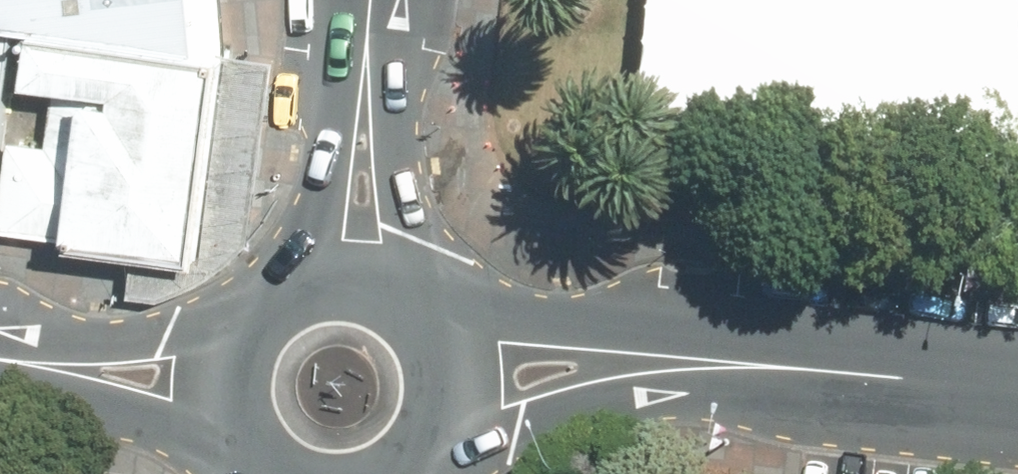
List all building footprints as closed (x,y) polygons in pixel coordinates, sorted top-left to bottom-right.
[(201,49),(196,0),(0,0),(0,24),(201,49)] [(656,102),(1000,134),(999,95),(1012,0),(666,0),(656,102)] [(205,55),(18,30),(11,81),(53,86),(45,148),(6,143),(0,190),(0,226),(179,250),(205,55)]
